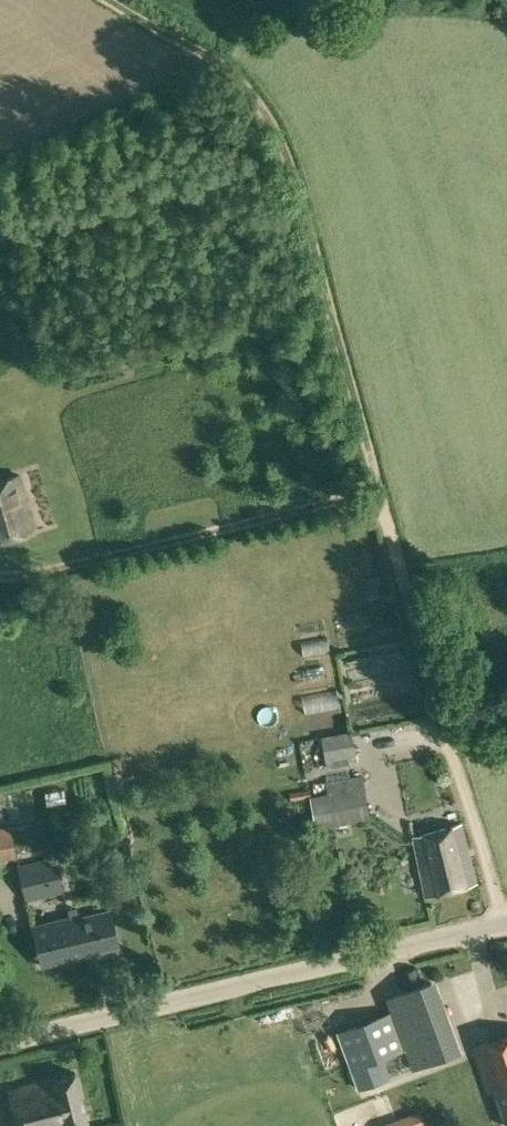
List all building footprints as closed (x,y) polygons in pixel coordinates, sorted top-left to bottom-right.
[(37,529),(21,475),(0,481),(0,540),(37,529)] [(332,640),(315,641),(315,652),(333,651),(332,640)] [(315,703),(317,713),(341,707),(339,698),(315,703)] [(326,758),(346,754),(355,753),(351,729),(321,734),(326,758)] [(354,766),(313,773),(322,826),(369,817),(377,816),(369,774),(356,777),(354,766)] [(301,799),(312,797),(311,789),(300,790),(301,799)] [(414,837),(426,895),(477,882),(462,824),(414,837)] [(11,827),(11,825),(0,827),(0,851),(15,848),(11,827)] [(19,866),(28,899),(63,891),(55,858),(19,866)] [(34,925),(44,965),(90,954),(89,952),(121,944),(112,909),(80,917),(80,914),(34,925)] [(384,1054),(407,1046),(406,1044),(395,1010),(340,1029),(359,1085),(391,1074),(384,1054)] [(413,1064),(458,1048),(451,1028),(406,1044),(407,1046),(413,1064)] [(489,1089),(494,1088),(506,1123),(506,1034),(474,1045),(489,1089)] [(18,1125),(89,1125),(76,1072),(8,1089),(18,1125)] [(394,1121),(396,1125),(411,1125),(407,1116),(394,1121)]
